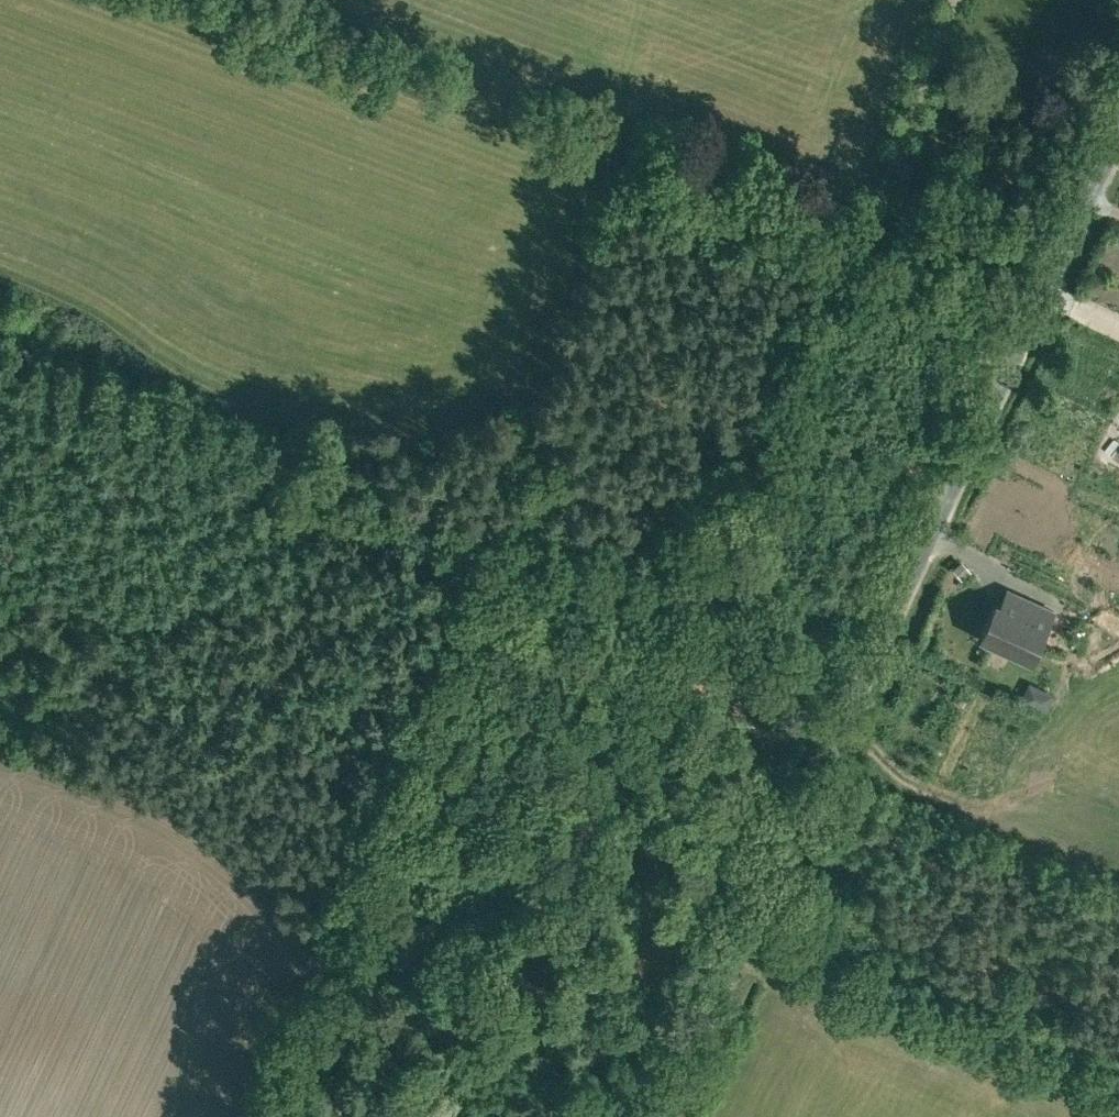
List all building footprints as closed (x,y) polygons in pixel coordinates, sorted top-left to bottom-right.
[(1032,660),(1054,611),(1007,589),(1000,605),(996,603),(981,636),(1032,660)]
